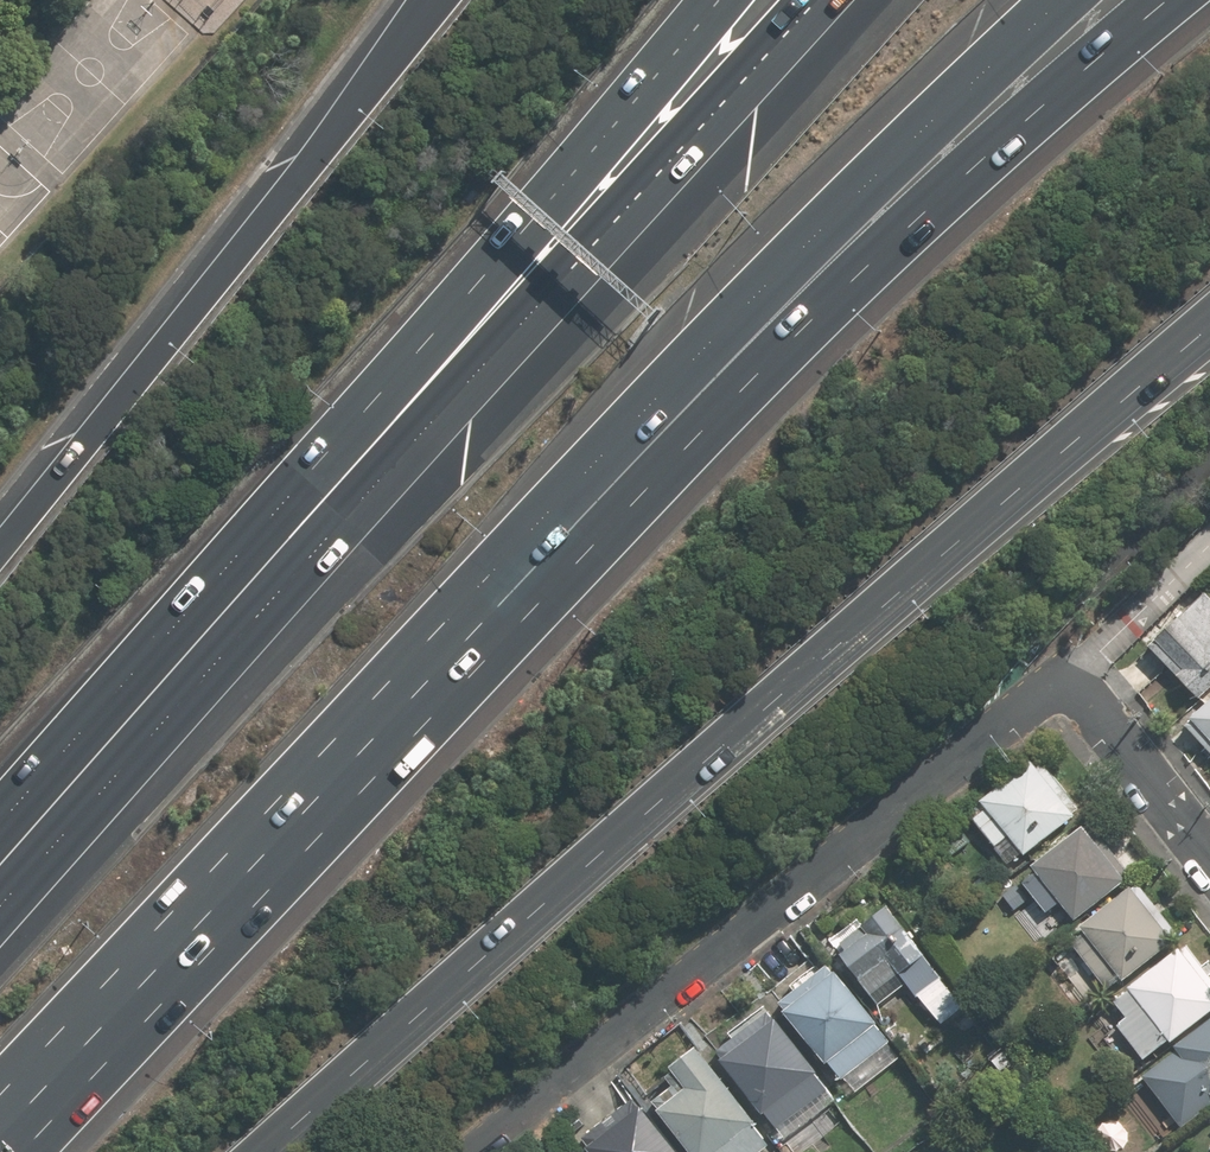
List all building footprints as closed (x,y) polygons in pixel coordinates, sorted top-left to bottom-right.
[(1209,686),(1209,609),(1200,598),(1153,640),(1190,682),(1183,689),(1194,700),(1209,686)] [(1182,723),(1209,755),(1209,698),(1182,723)] [(1076,812),(1030,759),(964,816),(1010,869),(1076,812)] [(1081,826),(997,897),(1011,913),(1028,899),(1042,916),(1053,907),(1069,926),(1125,879),(1081,826)] [(1166,944),(1120,889),(1059,940),(1105,995),(1166,944)] [(962,1005),(883,910),(858,930),(862,935),(833,959),(872,1006),(899,983),(935,1027),(962,1005)] [(1108,1002),(1122,1019),(1111,1027),(1141,1065),(1209,1010),(1209,986),(1179,946),(1108,1002)] [(815,966),(768,1008),(833,1081),(881,1039),(815,966)] [(833,1094),(762,1014),(709,1061),(779,1141),(833,1094)] [(1136,1075),(1177,1128),(1209,1102),(1209,1018),(1136,1075)] [(643,1105),(683,1151),(751,1151),(762,1142),(685,1052),(658,1076),(666,1085),(643,1105)] [(573,1147),(577,1151),(668,1151),(622,1102),(573,1147)]
